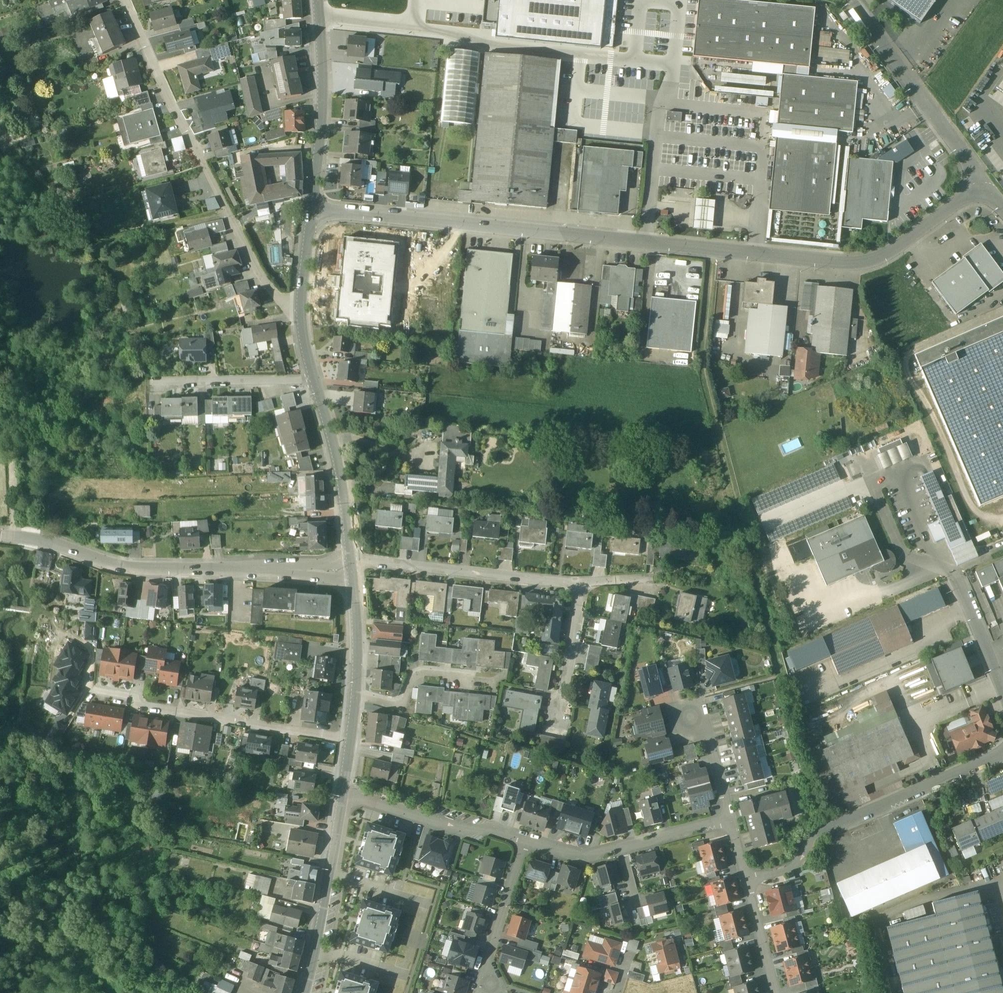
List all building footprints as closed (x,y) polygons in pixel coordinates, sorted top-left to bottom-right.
[(49,2),(55,16),(63,12),(69,10),(71,9),(69,3),(68,0),(55,0),(49,2)] [(69,3),(71,9),(69,10),(72,18),(75,17),(75,18),(78,17),(77,16),(95,8),(102,6),(107,3),(106,0),(76,0),(69,3)] [(254,8),(254,9),(265,6),(264,0),(252,0),(254,8)] [(499,0),(485,0),(482,24),(496,25),(499,0)] [(496,25),(495,39),(600,50),(601,47),(606,0),(499,0),(496,25)] [(601,47),(612,48),(617,0),(606,0),(601,47)] [(728,0),(698,0),(692,58),(782,67),(780,95),(776,126),(772,126),(772,138),(776,138),(770,199),(830,205),(836,144),(837,132),(852,134),(857,83),(808,78),(815,9),(728,0)] [(887,1),(920,24),(937,0),(888,0),(887,1)] [(300,1),(284,2),(285,9),(285,15),(285,20),(286,20),(301,19),(300,1)] [(275,3),(268,5),(270,16),(277,15),(275,3)] [(69,10),(63,12),(67,20),(72,18),(69,10)] [(172,12),(151,18),(155,31),(176,25),(172,12)] [(848,19),(843,12),(839,15),(844,21),(848,19)] [(112,14),(89,24),(96,40),(90,43),(96,59),(126,46),(112,14)] [(192,19),(178,24),(180,30),(194,26),(192,19)] [(285,20),(264,22),(265,34),(279,30),(285,28),(286,27),(286,20),(285,20)] [(286,27),(285,28),(285,32),(300,32),(300,24),(286,27)] [(197,25),(180,30),(182,36),(189,34),(195,33),(199,32),(197,25)] [(265,34),(263,34),(263,41),(260,43),(261,47),(253,49),(255,56),(263,53),(267,52),(274,52),(274,47),(269,47),(269,44),(271,43),(271,41),(279,41),(279,30),(265,34)] [(300,32),(285,32),(286,47),(302,47),(301,32),(300,32)] [(195,33),(189,34),(193,47),(195,46),(199,45),(195,33)] [(182,36),(168,40),(170,46),(167,47),(169,54),(184,50),(193,47),(189,34),(182,36)] [(367,39),(349,37),(347,56),(363,58),(364,58),(365,57),(367,39)] [(193,47),(184,50),(185,56),(196,53),(197,52),(195,46),(193,47)] [(197,52),(196,53),(198,62),(209,59),(209,61),(212,60),(209,49),(197,52)] [(482,54),(447,50),(439,122),(475,126),(482,54)] [(274,52),(267,52),(263,53),(265,61),(277,59),(277,52),(274,52)] [(561,61),(486,54),(472,193),(459,192),(458,203),(472,204),(472,201),(546,209),(553,142),(554,129),(561,61)] [(377,59),(365,57),(364,58),(363,58),(363,65),(370,65),(376,66),(377,59)] [(293,58),(272,62),(272,63),(273,63),(274,71),(274,72),(278,91),(279,91),(281,100),(280,100),(280,101),(301,96),(293,58)] [(198,62),(185,66),(187,71),(180,73),(186,95),(199,91),(194,75),(212,70),(209,61),(209,59),(198,62)] [(134,62),(111,69),(113,78),(117,77),(121,91),(122,91),(139,86),(141,86),(134,62)] [(358,70),(356,90),(381,92),(395,94),(395,86),(399,87),(400,75),(369,72),(358,70)] [(763,90),(765,77),(720,73),(719,84),(714,83),(713,92),(732,94),(732,103),(766,106),(766,96),(771,97),(772,91),(763,90)] [(993,91),(1002,98),(1002,76),(993,91)] [(117,77),(113,78),(107,80),(103,82),(108,102),(124,97),(122,91),(121,91),(117,77)] [(253,78),(240,81),(249,119),(260,115),(262,115),(253,78)] [(139,86),(122,91),(124,97),(125,103),(135,100),(134,98),(142,95),(139,86)] [(222,91),(216,93),(217,98),(225,96),(224,90),(222,91)] [(151,105),(147,94),(142,95),(134,98),(135,100),(137,109),(141,108),(151,105)] [(211,94),(194,99),(195,105),(199,104),(212,100),(213,100),(211,94)] [(213,100),(212,100),(199,104),(205,126),(213,124),(226,120),(224,111),(233,109),(233,108),(234,108),(234,107),(233,107),(230,95),(225,96),(217,98),(213,100)] [(369,104),(347,101),(345,119),(360,121),(367,122),(367,121),(369,104)] [(151,105),(141,108),(142,114),(153,111),(154,112),(152,105),(151,105)] [(262,115),(260,115),(262,122),(281,116),(279,109),(262,115)] [(142,114),(125,119),(129,132),(155,125),(153,119),(155,118),(154,112),(153,111),(142,114)] [(682,114),(668,112),(667,121),(680,123),(682,114)] [(303,113),(286,114),(287,131),(287,133),(304,132),(303,113)] [(127,133),(123,119),(117,121),(121,135),(127,133)] [(375,122),(367,121),(367,122),(360,121),(359,128),(374,130),(375,122)] [(213,124),(205,126),(202,127),(203,134),(215,130),(213,124)] [(155,125),(129,132),(132,146),(149,141),(161,138),(161,137),(159,131),(157,131),(155,125)] [(576,144),(577,131),(554,129),(553,142),(576,144)] [(232,131),(228,132),(232,148),(236,146),(232,131)] [(287,131),(278,133),(281,139),(287,137),(287,133),(287,131)] [(227,132),(208,138),(210,145),(211,145),(214,153),(227,149),(232,148),(228,132),(227,132)] [(127,133),(121,135),(125,148),(131,146),(127,133)] [(278,133),(266,136),(268,142),(281,139),(278,133)] [(359,134),(346,133),(344,154),(355,155),(368,156),(369,145),(373,145),(373,136),(359,134)] [(161,138),(149,141),(151,147),(163,143),(161,137),(161,138)] [(173,153),(184,150),(182,137),(171,139),(173,153)] [(906,141),(876,161),(893,163),(897,163),(914,152),(906,141)] [(166,144),(154,147),(156,153),(162,151),(167,150),(166,144)] [(634,153),(584,148),(577,212),(618,216),(620,193),(623,168),(629,169),(632,169),(634,153)] [(227,149),(214,153),(216,160),(229,156),(227,149)] [(246,150),(231,154),(231,156),(233,166),(242,164),(241,157),(249,157),(246,150)] [(156,153),(142,157),(147,178),(167,173),(162,151),(156,153)] [(643,154),(634,153),(632,169),(642,170),(643,154)] [(289,183),(303,182),(301,154),(286,155),(287,165),(289,183)] [(286,155),(259,156),(261,166),(287,165),(286,155)] [(249,157),(241,157),(242,164),(245,178),(250,201),(251,207),(265,204),(262,191),(266,191),(261,166),(259,156),(249,157)] [(147,178),(142,157),(137,158),(143,179),(147,178)] [(876,161),(848,158),(842,228),(861,230),(862,220),(887,223),(893,163),(876,161)] [(242,164),(233,166),(236,180),(241,179),(245,178),(242,164)] [(350,166),(343,165),(341,187),(359,189),(361,167),(350,166)] [(629,169),(623,168),(620,193),(626,193),(629,169)] [(409,176),(390,174),(388,193),(407,194),(409,176)] [(250,201),(245,178),(241,179),(245,201),(250,201)] [(289,183),(289,186),(266,191),(262,191),(265,204),(292,197),(299,196),(302,193),(303,182),(289,183)] [(385,185),(377,184),(375,195),(384,196),(385,185)] [(170,186),(146,192),(154,222),(177,216),(170,186)] [(204,200),(207,211),(218,209),(215,197),(204,200)] [(830,205),(770,199),(768,211),(829,217),(830,205)] [(715,202),(695,200),(694,210),(692,230),(712,231),(714,212),(715,202)] [(221,221),(205,225),(207,231),(208,230),(209,236),(213,235),(226,231),(221,221)] [(205,225),(190,229),(190,231),(191,235),(207,231),(205,225)] [(207,231),(191,235),(190,231),(184,232),(190,253),(210,248),(212,247),(211,243),(209,236),(208,230),(207,231)] [(345,328),(378,331),(378,327),(390,328),(399,245),(344,240),(340,273),(344,273),(342,286),(339,285),(335,320),(345,321),(345,328)] [(212,247),(210,248),(213,258),(229,255),(226,243),(212,247)] [(932,283),(956,316),(1002,281),(1002,277),(980,247),(932,283)] [(513,255),(468,251),(460,332),(505,337),(505,336),(513,255)] [(229,255),(213,258),(215,269),(216,273),(238,267),(238,268),(242,267),(237,252),(229,255)] [(559,260),(534,257),(531,281),(548,283),(556,284),(559,260)] [(213,258),(204,260),(208,271),(215,269),(213,258)] [(355,270),(353,291),(363,292),(363,298),(369,298),(369,293),(382,294),(384,273),(372,271),(372,266),(366,265),(365,271),(355,270)] [(629,269),(626,267),(622,266),(619,268),(612,268),(610,282),(608,297),(611,297),(617,298),(629,299),(633,300),(636,270),(629,269)] [(238,267),(216,273),(220,287),(231,284),(229,277),(240,275),(238,268),(238,267)] [(612,268),(604,267),(602,281),(610,282),(612,268)] [(209,276),(204,277),(205,281),(205,280),(208,290),(220,287),(216,273),(209,276)] [(600,304),(610,305),(611,297),(608,297),(610,282),(602,281),(600,304)] [(248,282),(232,286),(236,297),(240,296),(251,294),(248,282)] [(774,284),(757,282),(757,285),(744,284),(742,304),(757,305),(752,355),(782,358),(787,308),(772,306),(774,284)] [(556,284),(548,283),(546,295),(555,296),(556,284)] [(807,283),(806,284),(805,285),(804,286),(802,310),(802,311),(803,311),(815,312),(817,287),(818,287),(819,284),(807,283)] [(591,287),(556,284),(555,296),(553,313),(552,332),(587,335),(591,287)] [(232,286),(225,289),(229,300),(233,298),(236,297),(232,286)] [(818,287),(817,287),(815,312),(814,317),(813,328),(814,328),(848,331),(849,331),(850,319),(853,290),(818,287)] [(202,290),(192,293),(194,299),(204,296),(202,290)] [(251,294),(240,296),(245,315),(255,312),(255,309),(260,308),(257,292),(251,294)] [(204,296),(194,299),(195,304),(210,299),(208,294),(204,296)] [(546,295),(544,295),(542,312),(553,313),(555,296),(546,295)] [(236,297),(233,298),(239,316),(245,315),(240,296),(236,297)] [(629,299),(617,298),(616,311),(628,312),(629,299)] [(696,303),(652,299),(647,349),(691,353),(696,303)] [(553,313),(542,312),(540,331),(552,332),(553,313)] [(915,355),(920,368),(1002,333),(1002,317),(915,355)] [(857,320),(850,319),(849,331),(848,331),(848,339),(856,339),(857,320)] [(728,337),(728,320),(713,320),(713,337),(728,337)] [(276,325),(252,329),(243,330),(245,347),(248,346),(250,358),(258,356),(256,345),(256,343),(272,340),(278,339),(276,325)] [(848,331),(814,328),(813,335),(812,335),(811,352),(810,354),(820,355),(846,357),(848,339),(848,331)] [(213,332),(204,333),(204,342),(205,342),(205,346),(215,345),(213,332)] [(505,337),(460,332),(457,363),(509,369),(511,350),(512,338),(512,337),(505,336),(505,337)] [(920,368),(980,507),(1002,497),(1002,333),(920,368)] [(353,340),(334,338),(333,353),(349,354),(350,345),(352,345),(353,340)] [(530,340),(512,338),(511,350),(529,352),(530,341),(530,340)] [(541,342),(530,341),(529,352),(540,353),(541,342)] [(204,342),(197,342),(195,344),(181,344),(181,355),(184,358),(184,362),(187,364),(193,364),(195,362),(205,362),(205,346),(205,342),(204,342)] [(280,347),(274,350),(276,362),(283,362),(280,347)] [(811,352),(808,352),(798,351),(795,379),(805,380),(805,375),(814,376),(815,368),(818,369),(820,355),(810,354),(811,352)] [(347,361),(347,364),(340,364),(339,382),(356,383),(358,365),(353,365),(353,362),(347,361)] [(283,362),(276,362),(275,362),(277,374),(286,373),(283,362)] [(778,376),(789,376),(789,366),(779,365),(778,376)] [(377,383),(363,382),(362,389),(376,390),(377,383)] [(720,399),(730,396),(727,387),(718,390),(720,399)] [(294,394),(281,397),(285,410),(297,406),(294,394)] [(377,396),(356,394),(355,413),(375,415),(377,396)] [(272,399),(261,402),(264,412),(275,409),(272,399)] [(228,400),(213,400),(213,402),(213,417),(228,417),(228,400)] [(245,400),(228,400),(228,417),(245,417),(245,401),(245,400)] [(183,401),(162,401),(162,407),(162,418),(163,418),(183,417),(183,401)] [(198,401),(183,401),(183,417),(198,417),(198,416),(198,402),(198,401)] [(162,418),(162,407),(154,407),(155,421),(163,420),(163,418),(162,418)] [(300,412),(277,418),(282,438),(305,431),(300,412)] [(460,427),(444,425),(442,445),(452,445),(452,442),(456,442),(456,441),(459,441),(460,433),(460,427)] [(412,430),(411,439),(431,442),(433,433),(412,430)] [(305,431),(282,438),(287,457),(310,451),(305,431)] [(471,434),(460,433),(459,441),(459,442),(462,442),(461,446),(467,447),(467,448),(470,448),(471,434)] [(900,439),(878,449),(880,455),(902,445),(900,439)] [(442,445),(440,467),(439,480),(453,481),(455,458),(466,459),(466,458),(467,448),(467,447),(461,446),(462,442),(459,442),(456,442),(452,442),(452,445),(442,445)] [(880,455),(876,456),(882,469),(912,456),(906,443),(902,445),(880,455)] [(309,457),(297,461),(300,473),(313,472),(309,457)] [(474,459),(466,458),(466,459),(465,467),(473,468),(474,459)] [(834,482),(840,479),(833,465),(828,468),(834,482)] [(829,484),(834,482),(828,468),(822,470),(829,484)] [(823,486),(829,484),(822,470),(817,472),(823,486)] [(818,489),(823,486),(817,472),(811,475),(818,489)] [(951,495),(944,499),(932,472),(925,475),(920,477),(939,521),(927,526),(934,543),(945,539),(950,550),(971,541),(951,495)] [(290,473),(277,474),(277,483),(290,482),(290,473)] [(812,491),(818,489),(811,475),(806,477),(812,491)] [(323,477),(305,478),(305,479),(306,496),(324,495),(323,477)] [(439,480),(407,477),(406,486),(406,491),(412,491),(440,494),(451,495),(453,481),(439,480)] [(807,494),(812,491),(806,477),(801,480),(807,494)] [(801,496),(807,494),(801,480),(795,482),(801,496)] [(796,498),(801,496),(795,482),(790,484),(796,498)] [(790,501),(796,498),(790,484),(784,487),(790,501)] [(406,486),(396,485),(395,494),(412,495),(412,491),(406,491),(406,486)] [(785,503),(790,501),(784,487),(779,489),(785,503)] [(780,506),(785,503),(779,489),(773,491),(780,506)] [(774,508),(780,506),(773,491),(768,494),(774,508)] [(769,510),(774,508),(768,494),(762,496),(769,510)] [(324,495),(306,496),(306,508),(307,513),(325,512),(324,495)] [(763,513),(769,510),(762,496),(757,499),(763,513)] [(848,497),(842,499),(847,509),(852,507),(848,497)] [(758,515),(763,513),(757,499),(751,501),(758,515)] [(842,499),(837,501),(841,512),(847,509),(842,499)] [(837,501),(831,504),(835,514),(841,512),(837,501)] [(417,505),(403,503),(402,512),(416,513),(417,505)] [(831,504),(826,506),(830,516),(835,514),(831,504)] [(826,506),(820,509),(824,519),(830,516),(826,506)] [(144,509),(130,509),(130,518),(150,518),(150,508),(144,508),(144,509)] [(820,509),(814,511),(819,521),(824,519),(820,509)] [(402,514),(379,511),(377,525),(400,528),(402,514)] [(814,511),(809,514),(813,524),(819,521),(814,511)] [(809,514),(803,516),(808,526),(813,524),(809,514)] [(452,519),(429,516),(428,531),(451,533),(452,519)] [(803,516),(798,518),(802,529),(808,526),(803,516)] [(811,538),(806,541),(826,587),(869,568),(870,570),(875,568),(878,571),(882,572),(886,572),(890,570),(892,567),(893,563),(893,559),(891,555),(888,553),(883,552),(879,552),(864,516),(830,530),(827,525),(809,534),(811,538)] [(798,518),(792,521),(797,531),(802,529),(798,518)] [(547,523),(529,521),(528,528),(546,530),(547,523)] [(792,521),(787,523),(791,533),(797,531),(792,521)] [(207,522),(200,523),(202,534),(209,533),(207,522)] [(499,524),(475,522),(474,536),(498,539),(499,524)] [(787,523),(781,526),(786,536),(791,533),(787,523)] [(325,524),(308,525),(309,531),(309,538),(326,537),(325,524)] [(593,528),(562,525),(562,532),(567,532),(568,532),(592,535),(593,528)] [(781,526),(776,528),(780,538),(786,536),(781,526)] [(528,528),(521,527),(519,543),(520,543),(519,547),(531,549),(533,547),(534,544),(545,546),(547,530),(528,528)] [(776,528),(770,531),(775,541),(780,538),(776,528)] [(199,530),(180,531),(181,550),(192,549),(192,548),(200,548),(199,530)] [(770,531),(765,533),(769,543),(775,541),(770,531)] [(102,532),(101,532),(101,544),(133,544),(133,532),(132,532),(126,532),(123,532),(116,532),(113,532),(102,532)] [(592,535),(568,532),(566,546),(590,549),(592,535)] [(220,536),(210,536),(211,550),(221,549),(220,536)] [(326,537),(309,538),(309,545),(310,551),(326,550),(326,537)] [(639,541),(615,537),(614,551),(637,555),(639,541)] [(300,538),(297,538),(298,546),(300,546),(300,545),(309,545),(309,538),(300,538)] [(413,539),(402,538),(401,550),(412,551),(413,539)] [(793,544),(799,560),(810,556),(807,548),(809,548),(805,539),(793,544)] [(971,541),(950,550),(957,567),(978,558),(976,552),(971,541)] [(686,545),(662,542),(661,551),(661,556),(683,559),(684,559),(686,545)] [(704,547),(687,545),(685,559),(684,559),(683,559),(683,561),(702,563),(704,547)] [(51,555),(38,552),(34,566),(47,569),(51,555)] [(655,553),(648,553),(648,555),(647,565),(653,566),(655,553)] [(600,555),(594,554),(592,567),(599,567),(600,555)] [(975,572),(982,588),(998,581),(1002,592),(1002,560),(975,572)] [(81,572),(65,570),(62,593),(78,595),(79,582),(80,582),(81,572)] [(411,581),(380,578),(380,580),(379,591),(398,593),(396,608),(408,609),(409,596),(411,584),(411,581)] [(80,582),(79,582),(78,595),(89,596),(91,583),(80,582)] [(447,586),(417,583),(416,584),(415,595),(416,596),(435,598),(433,612),(444,614),(445,600),(446,588),(447,586)] [(134,585),(121,584),(118,607),(131,608),(134,609),(135,601),(136,588),(133,587),(134,585)] [(158,585),(144,584),(142,600),(149,601),(151,588),(158,589),(158,585)] [(222,587),(206,586),(206,607),(222,607),(222,601),(222,587)] [(483,589),(453,586),(453,589),(452,599),(470,601),(469,613),(480,614),(482,604),(483,591),(483,589)] [(158,589),(151,588),(149,601),(148,607),(149,607),(164,609),(167,590),(164,587),(161,587),(158,589)] [(193,587),(179,587),(180,611),(193,610),(194,610),(193,587)] [(937,589),(896,606),(904,625),(945,608),(937,589)] [(265,591),(253,590),(251,625),(262,626),(263,610),(265,591)] [(297,592),(265,590),(265,591),(263,610),(295,613),(297,596),(297,592)] [(490,592),(483,591),(482,604),(489,604),(488,604),(490,592)] [(519,594),(490,591),(490,592),(488,604),(489,604),(507,606),(506,617),(517,618),(518,606),(519,596),(519,594)] [(555,598),(527,595),(527,597),(525,607),(531,608),(531,609),(549,611),(546,633),(546,634),(558,636),(559,636),(563,598),(555,597),(555,598)] [(682,595),(676,618),(690,621),(695,599),(682,595)] [(332,598),(297,596),(295,613),(295,617),(330,619),(332,598)] [(527,597),(519,596),(518,606),(525,607),(527,597)] [(640,597),(634,596),(631,609),(638,610),(640,597)] [(630,600),(616,597),(611,621),(622,623),(625,624),(630,600)] [(647,598),(640,597),(638,610),(638,612),(645,613),(647,598)] [(690,621),(690,622),(701,625),(707,600),(696,597),(690,621)] [(84,612),(94,614),(96,600),(85,598),(84,612)] [(655,600),(647,598),(645,613),(652,615),(655,600)] [(142,600),(141,600),(141,601),(138,619),(147,620),(149,607),(148,607),(149,601),(142,600)] [(141,601),(135,601),(134,609),(131,608),(130,618),(138,619),(141,601)] [(525,607),(518,606),(517,618),(515,633),(528,634),(531,609),(531,608),(525,607)] [(896,606),(822,638),(829,657),(838,676),(913,644),(904,625),(896,606)] [(96,614),(94,614),(84,612),(81,612),(80,622),(95,623),(96,614)] [(395,621),(404,622),(405,612),(396,612),(395,621)] [(611,621),(607,621),(603,644),(602,645),(617,647),(622,623),(611,621)] [(86,641),(96,642),(97,623),(86,623),(86,641)] [(402,628),(374,626),(373,640),(377,641),(401,643),(402,628)] [(558,636),(546,634),(546,633),(543,633),(542,641),(556,643),(557,643),(558,636)] [(601,635),(597,635),(596,643),(603,644),(605,634),(603,634),(601,635)] [(436,637),(421,635),(419,659),(428,660),(428,661),(439,662),(440,650),(434,649),(436,637)] [(301,641),(279,638),(278,643),(279,643),(300,646),(301,641)] [(795,671),(829,657),(821,638),(787,653),(789,657),(794,668),(795,671)] [(463,652),(452,651),(451,663),(466,665),(467,663),(477,664),(479,641),(464,640),(463,652)] [(401,643),(377,641),(375,655),(379,656),(379,655),(383,656),(400,657),(401,650),(401,643)] [(503,656),(493,655),(494,642),(479,641),(477,664),(486,665),(486,667),(502,669),(503,656)] [(556,643),(542,641),(540,656),(553,659),(556,643)] [(300,646),(279,643),(275,673),(298,676),(302,646),(300,646)] [(47,702),(66,714),(80,693),(75,690),(82,680),(76,676),(88,657),(69,645),(55,666),(61,670),(54,681),(58,684),(47,702)] [(601,648),(589,646),(588,652),(600,655),(600,656),(601,648)] [(960,648),(931,660),(944,693),(974,680),(960,648)] [(105,651),(96,649),(95,664),(102,665),(104,653),(105,653),(105,651)] [(166,651),(155,649),(154,653),(149,652),(148,658),(146,671),(146,672),(152,673),(152,671),(161,673),(162,673),(164,661),(166,651)] [(705,650),(697,650),(697,664),(705,664),(705,650)] [(120,653),(105,651),(105,653),(104,653),(102,665),(101,675),(116,678),(120,653)] [(600,655),(588,652),(586,659),(599,661),(600,655)] [(135,656),(120,653),(116,678),(132,680),(134,669),(136,658),(135,658),(135,656)] [(540,656),(528,654),(526,666),(539,668),(535,689),(547,691),(553,659),(540,656)] [(142,657),(135,656),(135,658),(136,658),(134,669),(140,670),(142,657)] [(400,657),(383,656),(381,672),(391,673),(399,674),(401,658),(400,657)] [(503,656),(502,669),(508,669),(511,656),(503,656)] [(148,658),(142,657),(140,670),(146,671),(148,658)] [(328,658),(318,657),(315,679),(333,681),(336,660),(328,659),(328,658)] [(794,668),(789,657),(785,659),(789,670),(794,668)] [(727,658),(708,663),(709,670),(708,671),(710,679),(712,679),(713,686),(733,681),(727,658)] [(599,661),(586,659),(584,671),(597,673),(599,661)] [(164,661),(162,673),(161,673),(160,683),(170,684),(170,686),(176,687),(176,686),(178,673),(179,667),(174,666),(174,662),(164,661)] [(655,666),(637,671),(638,672),(645,698),(645,699),(662,695),(660,688),(656,670),(655,666)] [(686,666),(669,670),(669,673),(673,686),(674,692),(692,687),(686,666)] [(662,669),(656,670),(660,688),(666,686),(664,675),(662,669)] [(381,672),(377,672),(377,671),(374,671),(372,690),(389,691),(389,688),(390,684),(391,673),(381,672)] [(184,674),(178,673),(176,686),(182,687),(184,674)] [(669,673),(664,675),(666,686),(667,687),(673,686),(669,673)] [(200,679),(190,678),(187,699),(210,703),(213,688),(214,684),(199,681),(200,679)] [(260,681),(252,680),(250,691),(258,692),(258,691),(260,681)] [(618,682),(610,681),(609,687),(607,702),(614,703),(617,689),(618,682)] [(609,687),(595,684),(590,709),(593,709),(605,711),(607,702),(609,687)] [(268,685),(267,691),(276,693),(278,687),(268,685)] [(395,689),(389,688),(389,691),(388,697),(392,698),(392,696),(398,696),(402,686),(395,685),(395,689)] [(218,689),(213,688),(210,703),(216,704),(218,689)] [(250,691),(238,689),(236,707),(255,710),(258,692),(250,691)] [(427,690),(418,689),(417,700),(416,712),(430,714),(431,702),(437,703),(438,690),(427,689),(427,690)] [(542,697),(505,691),(503,703),(525,707),(522,723),(523,723),(522,731),(535,733),(540,705),(541,705),(542,697)] [(734,691),(722,694),(724,699),(735,696),(734,691)] [(823,738),(828,749),(896,719),(885,692),(870,699),(874,708),(856,716),(858,722),(823,738)] [(330,697),(306,693),(302,721),(327,724),(330,697)] [(461,695),(450,693),(448,706),(455,707),(454,718),(467,720),(470,698),(461,697),(461,695)] [(724,699),(722,700),(725,711),(747,705),(744,694),(724,699)] [(478,699),(470,698),(467,720),(481,721),(482,710),(488,710),(490,697),(478,696),(478,699)] [(496,698),(490,697),(488,710),(494,711),(496,698)] [(83,704),(75,717),(86,719),(89,705),(83,704)] [(106,707),(89,704),(89,705),(86,719),(86,722),(93,723),(92,727),(103,729),(106,707)] [(747,705),(725,711),(727,721),(749,716),(747,705)] [(106,707),(103,729),(113,730),(114,727),(121,728),(121,724),(124,710),(106,707)] [(657,707),(641,711),(642,717),(658,713),(657,707)] [(981,707),(969,712),(973,723),(985,718),(981,707)] [(605,711),(593,709),(588,733),(603,736),(607,712),(605,711)] [(130,711),(124,710),(121,724),(127,725),(128,723),(130,711)] [(658,713),(642,717),(636,719),(641,735),(651,733),(651,732),(663,729),(663,730),(663,729),(659,713),(658,713)] [(387,716),(369,714),(368,728),(386,730),(387,716)] [(406,719),(396,716),(392,732),(400,734),(401,730),(403,731),(406,719)] [(749,716),(727,721),(730,732),(752,726),(749,716)] [(152,719),(135,717),(134,724),(131,738),(132,738),(131,741),(148,744),(152,719)] [(985,718),(973,723),(973,724),(975,724),(976,726),(962,732),(963,734),(954,737),(959,748),(966,745),(968,750),(973,749),(973,750),(982,746),(981,743),(988,741),(992,742),(995,735),(991,733),(989,729),(991,728),(987,718),(985,718)] [(168,722),(152,719),(148,744),(164,746),(164,744),(165,744),(167,729),(168,722)] [(828,749),(822,751),(830,770),(838,788),(839,788),(857,780),(890,766),(886,756),(908,747),(908,746),(896,719),(828,749)] [(127,725),(125,740),(131,741),(132,738),(131,738),(134,724),(128,723),(127,725)] [(58,745),(67,729),(57,724),(48,739),(58,745)] [(211,730),(182,725),(178,748),(207,753),(211,730)] [(752,726),(730,732),(733,742),(733,743),(753,737),(753,738),(755,737),(752,726)] [(386,730),(368,728),(366,743),(384,745),(386,730)] [(806,734),(809,742),(822,736),(823,735),(820,728),(806,734)] [(173,731),(167,729),(165,744),(164,744),(164,746),(171,747),(173,731)] [(663,729),(651,732),(651,733),(653,739),(664,736),(663,730),(663,729)] [(392,732),(386,730),(384,745),(388,747),(394,748),(400,750),(401,749),(404,735),(400,734),(392,732)] [(272,739),(249,736),(246,753),(261,756),(270,757),(272,739)] [(550,737),(543,736),(541,748),(548,749),(550,737)] [(653,739),(647,740),(648,746),(666,742),(664,736),(653,739)] [(822,751),(828,749),(823,738),(822,736),(809,742),(807,742),(813,755),(822,751)] [(558,739),(550,737),(548,749),(556,751),(558,739)] [(753,737),(733,743),(733,742),(731,743),(734,754),(756,748),(753,738),(753,737)] [(566,741),(558,739),(556,751),(564,752),(566,741)] [(648,746),(645,747),(650,764),(673,758),(668,741),(666,742),(648,746)] [(280,755),(287,756),(288,746),(281,744),(280,755)] [(693,744),(683,745),(685,760),(695,759),(693,744)] [(908,747),(886,756),(890,766),(903,761),(904,765),(919,759),(912,744),(908,746),(908,747)] [(296,760),(296,761),(316,765),(319,749),(298,746),(296,760)] [(401,749),(400,750),(394,748),(393,754),(405,756),(408,756),(409,751),(401,749)] [(756,748),(734,754),(736,764),(758,758),(756,748)] [(507,751),(506,759),(512,760),(511,767),(518,768),(521,753),(507,751)] [(830,770),(822,751),(813,755),(820,773),(820,774),(830,770)] [(405,756),(393,754),(391,761),(403,764),(405,756)] [(758,758),(736,764),(739,775),(761,769),(758,758)] [(296,760),(291,760),(290,766),(301,768),(301,762),(296,761),(296,760)] [(391,764),(374,760),(370,777),(387,781),(391,764)] [(290,766),(279,764),(277,771),(288,773),(290,766)] [(698,764),(682,768),(684,775),(699,771),(698,764)] [(761,769),(739,775),(742,786),(747,784),(764,780),(761,769)] [(699,771),(684,775),(688,789),(709,784),(705,770),(699,771)] [(838,788),(830,770),(820,774),(820,773),(818,775),(828,797),(840,792),(840,791),(839,788),(838,788)] [(316,777),(294,774),(293,782),(295,782),(294,791),(313,793),(316,777)] [(985,782),(990,794),(1002,789),(1002,775),(985,782)] [(764,780),(747,784),(748,790),(766,786),(764,780)] [(865,798),(857,780),(839,788),(840,791),(840,792),(846,806),(865,798)] [(709,784),(688,789),(692,804),(707,800),(712,799),(709,784)] [(521,790),(507,786),(503,799),(500,809),(503,810),(514,813),(517,804),(520,793),(521,790)] [(660,787),(651,790),(654,799),(656,799),(657,805),(664,803),(660,787)] [(751,801),(740,804),(743,818),(746,817),(754,849),(777,843),(771,822),(783,819),(783,820),(792,817),(785,793),(751,802),(751,801)] [(530,796),(523,794),(520,805),(519,809),(525,810),(527,802),(528,802),(530,796)] [(988,800),(991,810),(1002,806),(1002,795),(988,800)] [(552,800),(542,797),(539,806),(549,809),(552,800)] [(500,809),(503,799),(497,798),(493,811),(502,814),(503,810),(500,809)] [(654,799),(639,803),(645,827),(662,823),(657,805),(656,799),(654,799)] [(559,802),(552,800),(549,809),(550,809),(548,817),(553,819),(559,802)] [(707,800),(692,804),(693,811),(709,807),(707,800)] [(528,802),(527,802),(525,810),(521,823),(527,825),(526,826),(532,827),(539,806),(528,802)] [(566,804),(559,802),(553,819),(560,821),(563,809),(564,809),(566,804)] [(303,805),(303,810),(287,808),(285,817),(287,818),(305,820),(318,822),(320,807),(303,805)] [(539,806),(532,827),(537,829),(538,828),(544,830),(548,817),(550,809),(549,809),(539,806)] [(564,809),(563,809),(560,821),(557,829),(571,833),(579,810),(570,808),(569,811),(564,809)] [(620,808),(611,810),(603,825),(606,826),(601,834),(608,837),(626,832),(625,828),(620,810),(620,808)] [(628,808),(620,810),(625,828),(633,826),(628,808)] [(970,822),(979,842),(1002,832),(1002,808),(970,822)] [(587,813),(579,810),(571,833),(586,837),(588,830),(592,818),(591,817),(586,816),(587,813)] [(921,812),(894,824),(906,854),(837,884),(851,918),(948,875),(921,812)] [(592,813),(591,817),(592,818),(588,830),(594,832),(600,815),(592,813)] [(305,820),(287,818),(286,824),(304,827),(305,820)] [(970,822),(952,830),(961,851),(979,843),(979,842),(970,822)] [(406,837),(367,826),(356,864),(395,875),(406,837)] [(318,836),(290,831),(286,851),(314,857),(318,836)] [(433,866),(440,842),(436,840),(437,839),(428,836),(423,851),(420,861),(433,866)] [(460,848),(469,850),(471,841),(462,839),(460,848)] [(440,842),(433,866),(446,870),(454,845),(453,842),(448,840),(445,842),(445,843),(440,842)] [(703,841),(691,844),(693,851),(700,849),(699,848),(704,847),(703,841)] [(704,847),(699,848),(700,849),(703,861),(723,856),(722,852),(721,852),(719,843),(704,847)] [(414,860),(420,861),(423,851),(418,849),(414,860)] [(654,854),(636,859),(640,876),(659,871),(655,858),(654,854)] [(666,874),(661,856),(655,858),(659,871),(660,875),(666,874)] [(723,856),(703,861),(706,874),(725,869),(723,860),(724,859),(723,856)] [(505,863),(485,857),(480,873),(484,875),(496,878),(500,879),(505,863)] [(550,866),(532,861),(526,877),(545,883),(548,871),(550,866)] [(318,868),(303,865),(301,883),(315,885),(318,868)] [(614,865),(597,869),(602,887),(619,883),(614,865)] [(580,871),(562,866),(560,874),(557,884),(574,889),(580,871)] [(554,872),(548,871),(545,883),(543,888),(549,890),(554,872)] [(554,872),(549,890),(554,891),(557,884),(560,874),(554,872)] [(298,875),(291,873),(289,880),(297,882),(298,875)] [(496,878),(484,875),(483,880),(494,884),(496,878)] [(271,880),(257,876),(253,893),(267,897),(271,880)] [(716,877),(707,880),(709,886),(712,885),(712,884),(720,882),(719,876),(716,877)] [(799,878),(784,882),(785,888),(789,887),(789,888),(801,885),(799,878)] [(720,882),(712,884),(712,885),(715,895),(736,890),(733,879),(720,882)] [(301,883),(297,882),(296,888),(294,900),(311,904),(315,885),(301,883)] [(496,891),(477,885),(474,894),(477,895),(474,902),(472,901),(472,902),(491,907),(496,891)] [(785,888),(766,893),(769,905),(792,899),(789,888),(789,887),(785,888)] [(827,899),(833,897),(829,887),(818,891),(823,903),(828,902),(827,899)] [(736,890),(715,895),(717,905),(717,906),(725,904),(739,900),(736,890)] [(932,904),(935,915),(886,928),(903,992),(1002,992),(977,892),(932,904)] [(615,893),(598,898),(599,903),(617,899),(615,893)] [(663,894),(646,898),(651,915),(667,911),(663,894)] [(617,899),(599,903),(601,909),(610,907),(618,905),(617,899)] [(792,899),(769,905),(772,916),(786,913),(795,910),(792,899)] [(401,913),(363,903),(352,942),(391,952),(401,913)] [(618,905),(610,907),(615,925),(631,921),(627,903),(618,905)] [(725,904),(717,906),(717,905),(714,906),(715,912),(727,909),(725,904)] [(292,912),(274,907),(270,921),(297,928),(302,913),(292,910),(292,912)] [(484,912),(472,908),(470,914),(482,917),(484,912)] [(642,908),(637,909),(641,926),(647,925),(642,908)] [(795,910),(786,913),(787,918),(795,917),(802,915),(801,908),(795,910)] [(727,909),(715,912),(717,919),(720,918),(720,917),(728,915),(727,909)] [(728,915),(720,917),(720,918),(723,929),(745,923),(744,920),(743,921),(741,912),(728,915)] [(470,914),(468,913),(465,922),(468,923),(466,929),(463,929),(463,930),(477,934),(482,936),(487,919),(482,917),(470,914)] [(530,922),(513,917),(508,935),(524,940),(530,922)] [(787,918),(783,920),(785,925),(793,923),(793,924),(796,923),(795,917),(787,918)] [(745,923),(723,929),(726,940),(726,941),(731,940),(747,935),(745,927),(746,926),(745,923)] [(785,925),(772,929),(774,935),(773,935),(774,941),(796,935),(793,924),(793,923),(785,925)] [(477,934),(465,930),(463,936),(465,937),(475,940),(477,934)] [(276,933),(268,931),(265,944),(273,947),(275,939),(276,933)] [(463,936),(450,932),(447,941),(454,943),(454,942),(463,944),(465,937),(463,936)] [(796,935),(774,941),(776,946),(777,946),(778,952),(791,949),(799,946),(796,935)] [(305,942),(288,937),(285,951),(285,952),(301,955),(305,942)] [(625,949),(635,952),(638,942),(629,938),(625,949)] [(281,943),(277,942),(275,939),(273,947),(279,949),(281,950),(283,944),(281,943)] [(665,939),(660,940),(661,943),(651,945),(653,954),(656,953),(657,959),(676,954),(673,940),(666,941),(665,939)] [(621,945),(605,940),(603,948),(588,943),(584,956),(614,966),(621,945)] [(731,940),(726,941),(726,940),(719,942),(721,948),(732,945),(731,940)] [(463,944),(454,942),(454,943),(448,963),(454,965),(455,963),(468,967),(471,968),(477,949),(463,944)] [(265,944),(261,943),(259,950),(271,954),(273,947),(265,944)] [(534,950),(517,944),(516,950),(527,954),(525,959),(531,961),(534,950)] [(732,945),(721,948),(722,955),(725,954),(725,953),(734,951),(732,945)] [(799,946),(791,949),(792,955),(796,954),(804,951),(802,945),(799,946)] [(516,950),(504,946),(499,962),(510,965),(522,969),(525,959),(527,954),(516,950)] [(734,951),(725,953),(725,954),(728,965),(750,959),(749,956),(748,956),(746,948),(734,951)] [(579,955),(564,950),(563,956),(578,960),(579,955)] [(804,951),(796,954),(797,959),(806,957),(806,958),(809,957),(808,950),(804,951)] [(251,956),(241,952),(239,958),(246,961),(249,962),(251,956)] [(301,955),(285,952),(284,955),(283,959),(281,967),(297,972),(301,955)] [(676,954),(657,959),(659,965),(656,965),(658,974),(669,972),(669,974),(674,973),(674,970),(680,969),(676,954)] [(552,956),(551,963),(558,964),(560,957),(552,956)] [(797,959),(785,963),(787,969),(786,969),(787,974),(809,969),(806,958),(806,957),(797,959)] [(278,960),(270,958),(268,964),(277,966),(278,960)] [(750,959),(728,965),(731,976),(731,977),(740,974),(752,971),(750,963),(751,962),(750,959)] [(249,962),(246,961),(242,970),(250,973),(253,964),(249,962)] [(468,967),(455,963),(454,965),(453,970),(466,975),(468,967)] [(263,968),(253,964),(250,973),(247,979),(257,982),(263,968)] [(568,979),(575,981),(578,968),(579,966),(572,964),(568,979)] [(522,969),(510,965),(508,973),(520,976),(522,969)] [(600,975),(578,968),(575,981),(596,987),(600,975)] [(809,969),(787,974),(788,980),(789,980),(791,986),(804,982),(812,980),(809,969)] [(618,973),(607,970),(603,981),(615,985),(618,973)] [(644,983),(646,977),(631,972),(629,979),(644,983)] [(341,974),(335,992),(377,992),(379,985),(341,974)] [(740,974),(731,977),(731,976),(728,977),(730,983),(741,980),(740,974)] [(448,975),(443,991),(450,992),(465,992),(468,981),(448,975)] [(279,976),(276,985),(273,992),(291,992),(295,981),(279,976)] [(568,979),(564,991),(571,992),(575,981),(568,979)] [(812,980),(804,982),(806,988),(818,985),(816,979),(812,980)] [(741,980),(730,983),(731,990),(734,989),(734,988),(743,986),(741,980)] [(575,981),(571,992),(594,992),(596,987),(575,981)] [(265,982),(264,986),(263,991),(271,992),(273,992),(276,985),(265,982)] [(734,988),(734,989),(735,992),(759,992),(758,991),(757,991),(755,983),(743,986),(734,988)] [(212,985),(208,992),(217,992),(219,989),(220,989),(212,985)]
